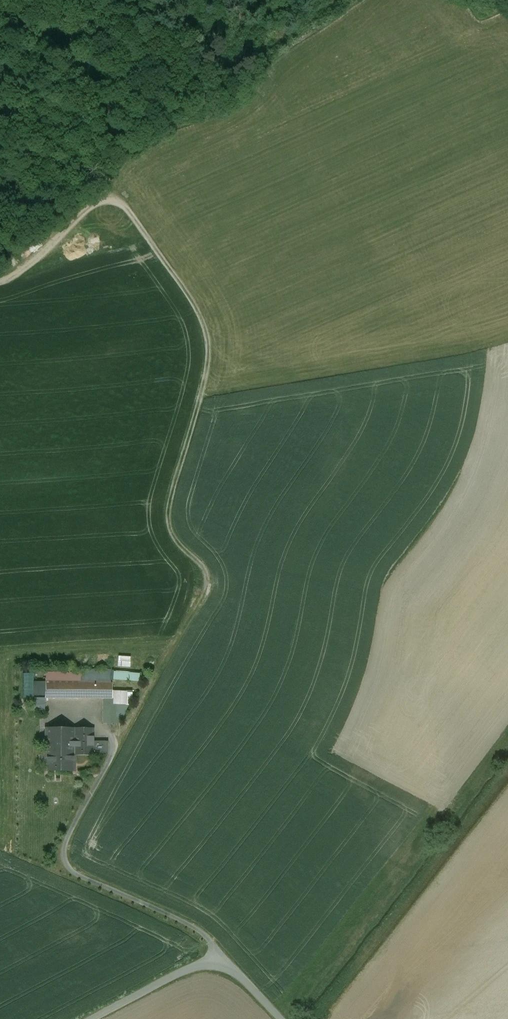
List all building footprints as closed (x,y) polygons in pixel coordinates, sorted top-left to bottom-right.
[(82,667),(81,680),(110,680),(111,669),(82,667)] [(33,672),(23,672),(22,698),(33,698),(33,672)] [(81,680),(47,679),(47,698),(110,698),(110,680),(81,680)] [(43,708),(43,697),(35,697),(34,708),(43,708)] [(92,730),(46,729),(46,746),(46,749),(74,749),(74,754),(92,754),(92,730)] [(74,749),(46,749),(46,770),(73,770),(74,754),(74,749)]
